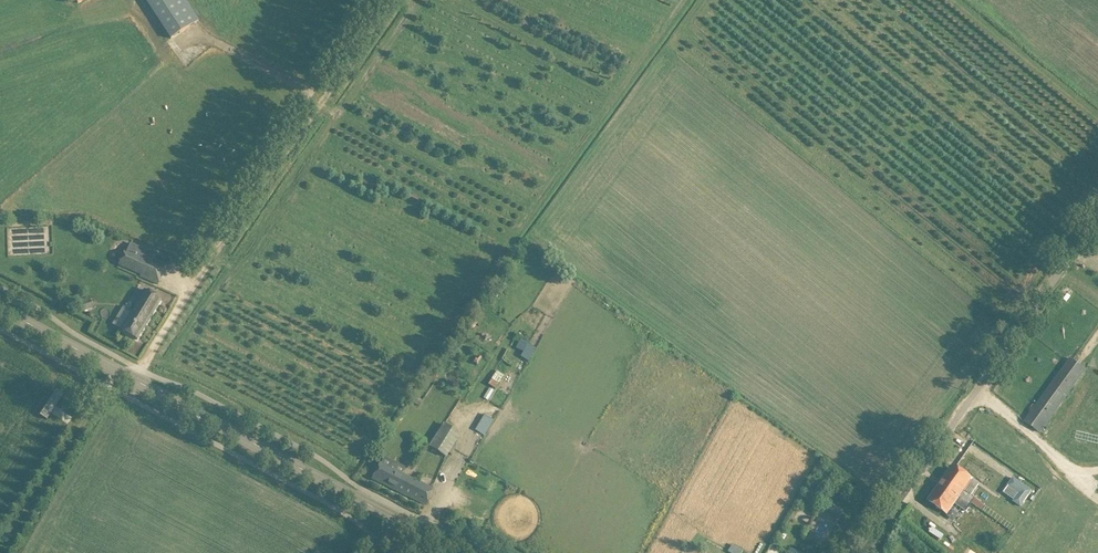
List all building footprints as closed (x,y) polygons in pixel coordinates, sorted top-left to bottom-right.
[(189,26),(199,20),(186,0),(145,0),(171,39),(189,26)] [(140,277),(158,285),(165,268),(148,261),(152,253),(130,243),(127,251),(125,251),(118,265),(141,275),(140,277)] [(120,329),(137,340),(161,300),(144,290),(120,329)] [(89,297),(77,300),(81,312),(93,308),(89,297)] [(528,361),(536,348),(528,344),(528,343),(521,339),(516,347),(523,352),(520,357),(528,361)] [(1070,358),(1024,421),(1040,433),(1086,369),(1070,358)] [(495,389),(503,376),(496,372),(489,385),(495,389)] [(56,391),(40,416),(47,420),(63,395),(56,391)] [(474,429),(485,435),(493,419),(483,413),(474,429)] [(444,425),(430,448),(446,458),(448,454),(452,456),(457,448),(453,446),(460,435),(444,425)] [(424,451),(413,468),(438,484),(449,467),(424,451)] [(372,478),(425,504),(432,489),(380,464),(372,478)] [(953,466),(929,500),(947,513),(954,503),(965,511),(967,508),(974,497),(963,490),(971,478),(962,472),(953,466)] [(1013,478),(1008,485),(1019,493),(1014,501),(1020,506),(1031,491),(1013,478)] [(839,518),(843,510),(827,501),(823,510),(839,518)] [(763,545),(756,540),(750,549),(757,552),(758,552),(763,545)]
